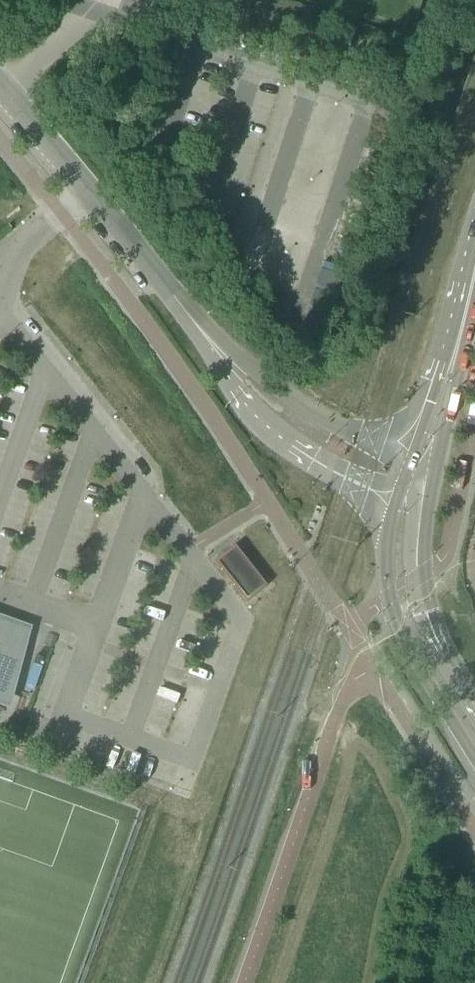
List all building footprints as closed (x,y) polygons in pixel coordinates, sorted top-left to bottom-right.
[(216,561),(247,601),(267,585),(236,545),(216,561)] [(0,620),(0,687),(6,689),(28,630),(0,620)]
